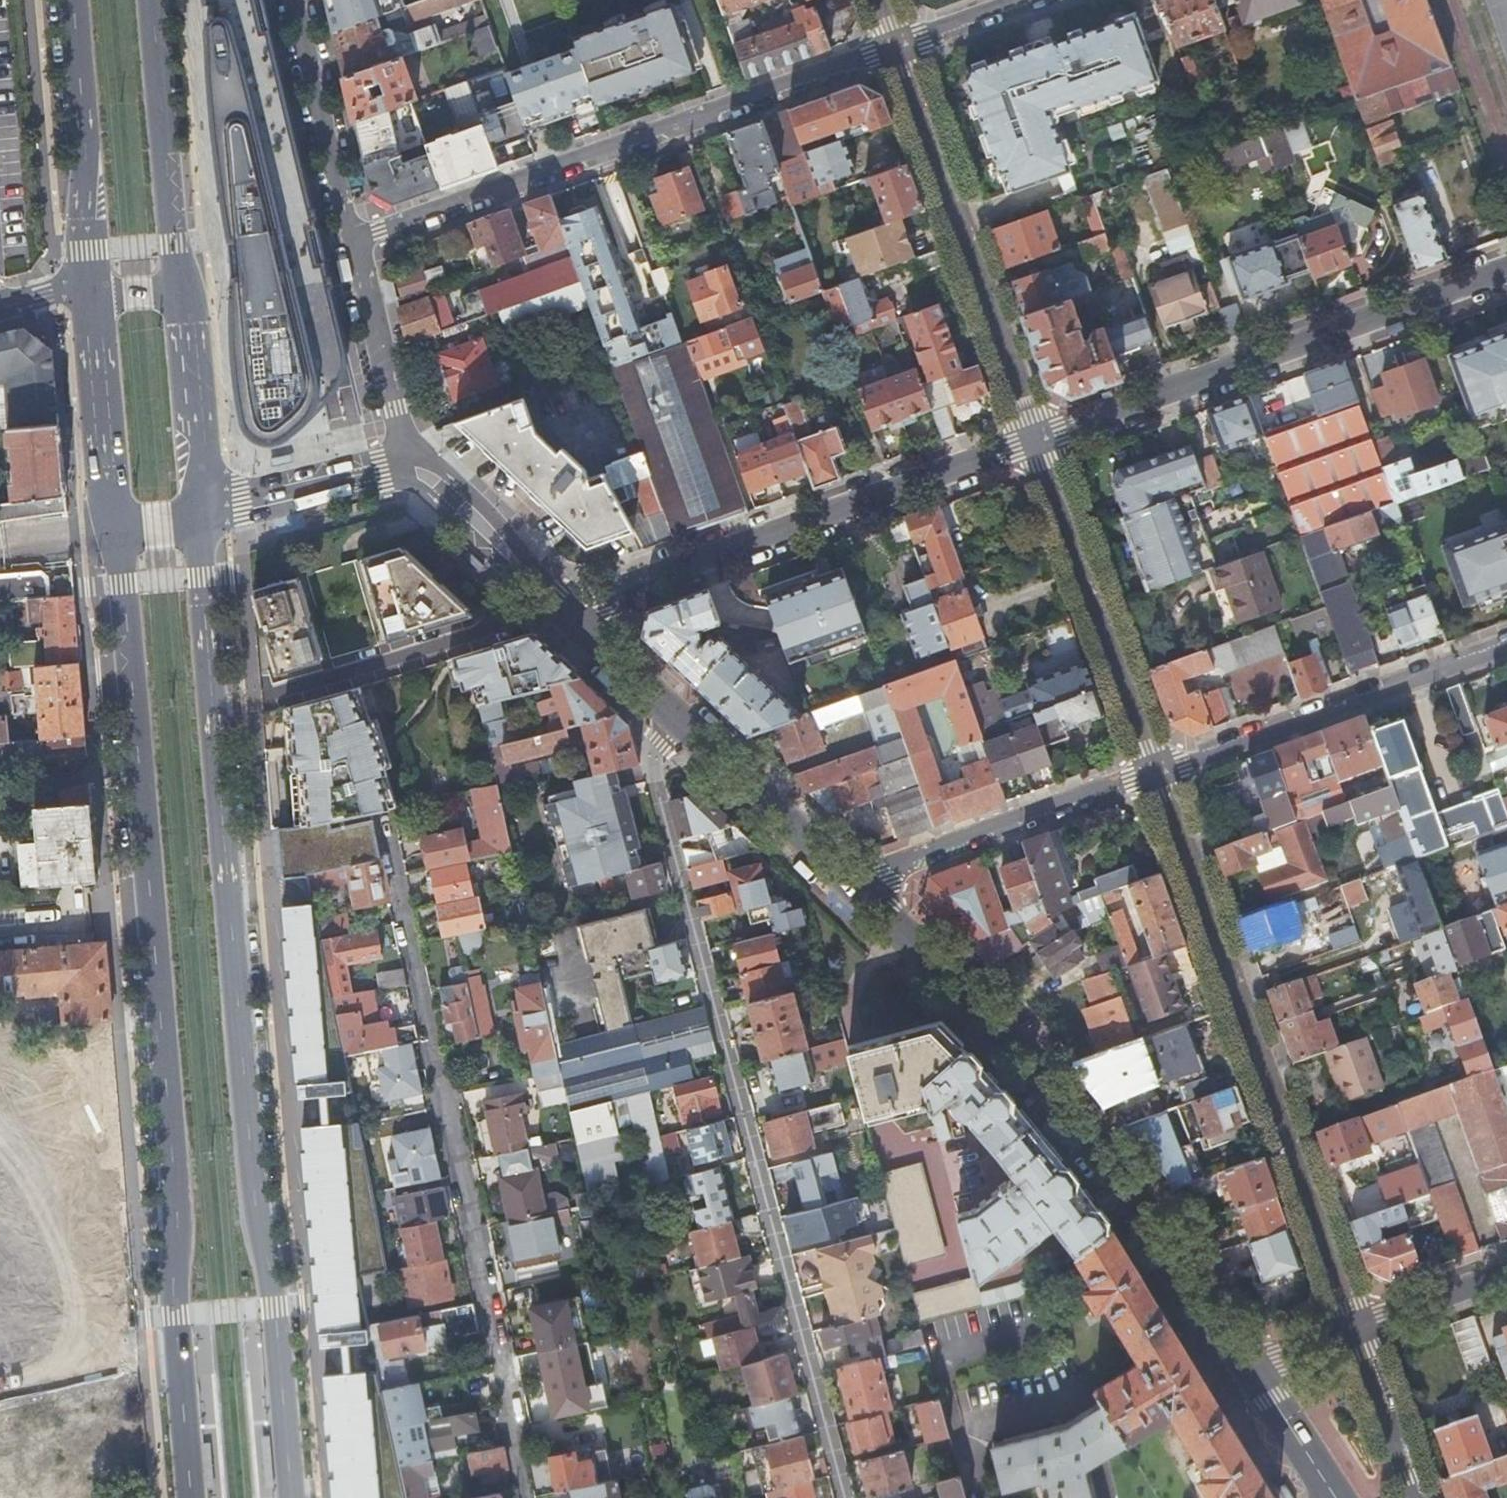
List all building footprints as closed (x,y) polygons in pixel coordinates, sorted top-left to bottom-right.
[(323,385),(309,328),(340,321),(325,262),(320,264),(310,227),(315,225),(295,138),(267,28),(263,28),(255,0),(209,0),(210,3),(214,2),(216,13),(210,19),(207,26),(205,33),(208,48),(214,66),(216,88),(219,120),(230,207),(236,238),(237,253),(233,251),(231,251),(228,253),(226,256),(226,259),(227,263),(229,266),(234,266),(238,265),(239,279),(238,303),(238,333),(242,386),(249,423),(260,433),(271,436),(285,432),(298,423),(308,409),(314,388),(323,385)] [(420,0),(325,0),(333,31),(376,16),(384,13),(420,0)] [(473,0),(420,0),(384,13),(387,20),(404,14),(408,23),(473,0)] [(746,76),(829,46),(815,7),(807,9),(805,5),(793,10),(797,20),(754,36),(747,17),(741,20),(737,8),(759,0),(719,0),(746,76)] [(852,9),(849,0),(815,0),(822,20),(852,9)] [(1225,26),(1217,3),(1216,0),(1163,0),(1166,8),(1178,42),(1225,26)] [(1241,14),(1229,17),(1232,27),(1302,2),(1301,0),(1236,0),(1241,14)] [(1351,84),(1355,95),(1356,98),(1381,90),(1451,64),(1428,0),(1383,0),(1394,31),(1374,37),(1360,0),(1322,0),(1351,84)] [(1374,37),(1394,31),(1383,0),(1360,0),(1374,37)] [(623,87),(626,93),(666,79),(664,72),(693,61),(688,46),(695,43),(686,18),(679,20),(673,3),(573,39),(576,47),(594,97),(623,87)] [(379,23),(387,20),(384,13),(376,16),(379,23)] [(344,75),(401,55),(410,52),(405,35),(396,38),(393,29),(389,27),(382,29),(379,23),(376,16),(333,31),(344,75)] [(441,41),(472,30),(488,25),(485,16),(438,32),(441,41)] [(1060,174),(1066,172),(1072,170),(1050,109),(1075,99),(1078,107),(1160,78),(1137,17),(1123,23),(1121,20),(1058,42),(1056,39),(973,70),(968,81),(1001,173),(1008,170),(1016,190),(1060,174)] [(415,50),(441,41),(438,32),(436,24),(409,33),(415,50)] [(481,51),(496,47),(488,25),(472,30),(481,51)] [(526,130),(597,104),(594,97),(576,47),(506,73),(526,130)] [(229,240),(236,238),(230,207),(219,120),(216,88),(214,66),(208,48),(210,92),(215,143),(219,181),(223,210),(229,240)] [(1183,56),(1194,88),(1210,82),(1207,73),(1211,71),(1208,62),(1204,64),(1199,50),(1183,56)] [(344,75),(355,120),(401,104),(416,98),(401,55),(344,75)] [(1451,64),(1381,90),(1389,114),(1460,88),(1451,64)] [(489,149),(528,135),(526,130),(506,73),(504,67),(465,81),(489,149)] [(440,187),(495,167),(489,149),(465,81),(444,88),(459,132),(451,134),(451,132),(437,137),(438,139),(426,144),(428,151),(440,187)] [(859,83),(761,118),(777,162),(804,153),(801,142),(836,129),(838,134),(845,132),(843,127),(868,118),(871,129),(892,121),(883,94),(859,83)] [(1355,95),(1351,84),(1340,88),(1345,102),(1356,98),(1355,95)] [(594,97),(597,104),(626,93),(623,87),(594,97)] [(457,128),(442,89),(417,99),(433,137),(457,128)] [(1381,90),(1356,98),(1380,165),(1404,156),(1389,114),(1381,90)] [(355,120),(365,164),(400,152),(416,146),(401,104),(355,120)] [(729,130),(733,142),(748,185),(739,188),(740,189),(725,194),(734,217),(778,202),(770,179),(782,175),(779,169),(777,162),(761,118),(729,130)] [(1300,119),(1262,132),(1277,174),(1284,172),(1281,167),(1295,162),(1292,153),(1311,146),(1300,119)] [(719,134),(723,145),(733,142),(729,130),(719,134)] [(804,153),(777,162),(779,169),(782,175),(789,195),(791,200),(792,205),(836,189),(833,179),(856,171),(844,138),(806,152),(804,153)] [(690,144),(678,149),(685,168),(688,167),(689,170),(698,166),(690,144)] [(392,204),(440,187),(428,151),(403,160),(400,152),(365,164),(372,192),(392,204)] [(919,196),(907,164),(861,181),(865,193),(874,190),(886,223),(900,218),(924,210),(919,196)] [(697,192),(706,189),(698,166),(689,170),(688,167),(685,168),(657,178),(662,192),(654,195),(663,222),(702,208),(697,192)] [(1171,255),(1198,246),(1169,166),(1142,176),(1171,255)] [(1072,191),(1066,172),(1060,174),(1066,193),(1072,191)] [(1393,201),(1418,269),(1444,260),(1447,259),(1428,205),(1427,206),(1421,190),(1393,201)] [(1311,268),(1313,276),(1350,263),(1345,249),(1347,240),(1355,236),(1350,220),(1363,226),(1372,209),(1337,191),(1329,209),(1308,216),(1301,212),(1292,215),(1298,233),(1300,238),(1311,268)] [(1095,236),(1106,232),(1092,194),(1081,198),(1095,236)] [(566,241),(550,195),(529,202),(527,203),(533,221),(531,222),(535,233),(537,232),(543,249),(566,241)] [(791,200),(789,195),(781,197),(783,203),(791,200)] [(511,217),(509,210),(487,218),(471,223),(479,245),(468,248),(469,249),(472,257),(471,257),(477,273),(489,268),(524,256),(525,256),(519,239),(524,237),(516,215),(511,217)] [(1013,265),(1060,248),(1046,211),(995,229),(1002,248),(1006,246),(1013,265)] [(886,223),(845,237),(859,276),(860,276),(861,275),(878,270),(895,264),(908,259),(914,257),(900,218),(886,223)] [(1085,255),(1112,247),(1106,232),(1095,236),(1080,241),(1085,255)] [(1300,238),(1298,233),(1276,241),(1275,239),(1228,255),(1244,298),(1290,281),(1288,277),(1311,268),(1300,238)] [(836,241),(850,280),(859,276),(845,237),(836,241)] [(429,296),(399,307),(408,344),(493,313),(581,281),(573,259),(566,241),(543,249),(525,256),(524,256),(529,272),(460,297),(466,314),(458,317),(459,318),(453,320),(444,295),(431,300),(429,296)] [(1123,279),(1132,276),(1133,275),(1121,244),(1112,247),(1123,279)] [(1008,267),(1013,265),(1006,246),(1002,248),(1008,267)] [(945,269),(938,249),(914,257),(908,259),(915,280),(945,269)] [(778,262),(792,301),(822,290),(809,251),(778,262)] [(1193,317),(1219,308),(1219,307),(1210,282),(1197,286),(1191,268),(1204,264),(1200,252),(1182,258),(1183,262),(1163,269),(1167,280),(1150,286),(1165,327),(1180,322),(1184,331),(1197,327),(1193,317)] [(895,264),(878,270),(882,280),(899,274),(895,264)] [(689,281),(703,318),(740,305),(726,266),(706,273),(707,275),(689,281)] [(1014,282),(1025,314),(1062,301),(1051,268),(1014,282)] [(665,293),(666,297),(674,294),(665,269),(652,274),(660,295),(665,293)] [(421,270),(396,279),(402,296),(428,287),(421,270)] [(447,284),(451,282),(447,272),(432,277),(436,288),(447,284)] [(850,280),(822,290),(834,323),(851,318),(856,334),(869,329),(878,326),(879,326),(895,320),(887,300),(872,306),(861,275),(860,276),(859,276),(850,280)] [(345,344),(340,321),(309,328),(323,385),(314,388),(308,409),(298,423),(285,432),(271,436),(260,433),(249,423),(242,386),(238,333),(238,303),(239,279),(231,279),(231,320),(232,336),(235,363),(238,389),(240,404),(241,416),(246,425),(251,431),(257,436),(268,440),(277,440),(284,437),(300,431),(317,418),(330,402),(340,384),(345,366),(345,344)] [(509,334),(589,305),(581,281),(493,313),(495,320),(503,317),(509,334)] [(1071,393),(1123,375),(1115,352),(1106,328),(1106,327),(1106,326),(1093,331),(1091,340),(1085,342),(1076,318),(1078,317),(1074,306),(1087,302),(1093,318),(1101,315),(1092,290),(1062,301),(1025,314),(1049,383),(1071,393)] [(940,302),(904,315),(916,348),(921,346),(951,335),(940,302)] [(1220,309),(1230,337),(1243,332),(1233,304),(1220,309)] [(1145,312),(1106,326),(1106,327),(1106,328),(1115,352),(1154,338),(1145,312)] [(752,315),(686,339),(700,378),(747,361),(745,357),(764,350),(752,315)] [(1446,349),(1474,425),(1506,413),(1506,327),(1446,349)] [(21,331),(0,335),(0,430),(10,429),(61,424),(53,353),(21,331)] [(921,346),(916,348),(928,380),(937,377),(946,374),(963,368),(951,335),(921,346)] [(437,352),(454,401),(500,385),(483,336),(437,352)] [(686,339),(682,340),(611,366),(642,451),(673,537),(747,510),(700,378),(686,339)] [(1423,359),(1384,373),(1389,386),(1374,391),(1383,416),(1398,411),(1400,416),(1439,402),(1423,359)] [(883,368),(886,378),(899,373),(895,360),(882,365),(883,368)] [(1395,501),(1403,498),(1391,488),(1373,440),(1344,360),(1306,374),(1320,413),(1263,433),(1264,436),(1300,536),(1380,507),(1404,527),(1395,501)] [(920,383),(929,408),(930,411),(948,405),(988,391),(978,363),(963,368),(946,374),(948,379),(939,382),(937,377),(928,380),(920,383)] [(870,369),(874,382),(886,378),(883,368),(882,365),(870,369)] [(886,378),(900,418),(929,408),(920,383),(915,367),(899,373),(886,378)] [(594,396),(586,375),(533,394),(540,414),(594,396)] [(1072,394),(1123,375),(1071,393),(1072,394)] [(874,382),(857,388),(872,428),(900,418),(886,378),(874,382)] [(768,406),(781,402),(776,389),(763,393),(768,406)] [(540,414),(533,394),(458,421),(589,548),(633,530),(628,520),(614,496),(607,483),(604,473),(588,479),(585,470),(563,448),(566,445),(543,423),(540,414)] [(1222,451),(1264,436),(1263,433),(1250,395),(1207,410),(1215,433),(1218,441),(1222,451)] [(930,411),(941,440),(959,433),(948,405),(930,411)] [(808,469),(814,486),(839,477),(831,454),(844,450),(835,425),(813,433),(804,410),(788,416),(794,432),(808,469)] [(67,493),(61,424),(10,429),(12,448),(17,447),(19,481),(14,482),(16,501),(67,493)] [(764,443),(777,480),(808,469),(794,432),(764,443)] [(1210,444),(1218,441),(1215,433),(1207,436),(1210,444)] [(1403,498),(1488,467),(1484,454),(1464,461),(1462,456),(1416,473),(1409,455),(1398,459),(1389,434),(1373,440),(1391,488),(1403,498)] [(735,453),(748,490),(777,480),(764,443),(735,453)] [(1190,491),(1205,486),(1197,460),(1191,444),(1119,470),(1113,482),(1152,589),(1204,570),(1217,566),(1190,491)] [(673,537),(642,451),(605,465),(608,471),(604,473),(607,483),(614,496),(624,493),(621,485),(635,480),(647,514),(645,514),(656,543),(673,537)] [(1207,489),(1223,483),(1213,454),(1197,460),(1205,486),(1207,489)] [(1444,485),(1436,488),(1439,496),(1447,493),(1444,485)] [(0,503),(0,508),(1,518),(4,517),(68,510),(67,493),(16,501),(0,503)] [(963,577),(965,576),(939,504),(905,517),(913,540),(924,536),(934,564),(923,568),(926,577),(930,589),(963,577)] [(1338,549),(1404,527),(1380,507),(1300,536),(1326,606),(1332,624),(1335,632),(1351,674),(1378,663),(1366,629),(1362,630),(1350,595),(1354,593),(1338,549)] [(643,548),(656,543),(645,514),(628,520),(633,530),(643,548)] [(913,540),(905,517),(884,524),(893,550),(913,542),(913,540)] [(1443,545),(1463,605),(1499,592),(1501,596),(1506,594),(1506,529),(1501,531),(1499,525),(1443,545)] [(367,558),(391,641),(474,615),(402,547),(367,558)] [(1281,607),(1261,550),(1217,566),(1204,570),(1225,627),(1281,607)] [(765,593),(790,663),(867,636),(842,566),(765,593)] [(15,602),(51,599),(48,573),(11,577),(0,577),(0,603),(15,602)] [(76,597),(74,576),(55,578),(57,598),(76,597)] [(253,589),(278,672),(321,659),(295,576),(253,589)] [(917,656),(950,645),(934,601),(930,589),(926,577),(904,584),(913,608),(901,613),(917,656)] [(952,652),(955,660),(987,648),(963,577),(930,589),(934,601),(950,645),(952,652)] [(1420,637),(1442,629),(1426,585),(1412,589),(1410,584),(1403,587),(1420,637)] [(1400,649),(1421,641),(1420,637),(1403,587),(1382,594),(1400,649)] [(645,635),(698,685),(733,648),(734,646),(720,634),(716,637),(711,632),(705,638),(701,635),(702,627),(721,621),(709,588),(650,610),(645,635)] [(57,598),(51,599),(15,602),(17,626),(46,624),(46,629),(41,630),(42,643),(14,645),(16,670),(81,662),(76,597),(57,598)] [(1332,624),(1326,606),(1290,619),(1297,637),(1315,630),(1332,624)] [(1318,639),(1335,632),(1332,624),(1315,630),(1318,639)] [(1284,652),(1274,625),(1152,669),(1171,724),(1193,733),(1213,727),(1202,695),(1200,696),(1198,690),(1184,694),(1179,680),(1213,668),(1212,666),(1218,664),(1222,675),(1284,652)] [(474,682),(479,700),(500,695),(551,683),(581,675),(535,631),(494,643),(495,645),(456,655),(463,681),(465,685),(474,682)] [(698,685),(748,734),(774,724),(807,712),(806,708),(800,713),(733,648),(698,685)] [(945,655),(948,662),(955,660),(952,652),(945,655)] [(1300,696),(1326,686),(1322,674),(1318,663),(1315,653),(1288,663),(1300,696)] [(455,683),(463,681),(456,655),(450,656),(451,663),(450,664),(455,683)] [(909,755),(910,757),(935,827),(942,824),(938,814),(951,809),(955,819),(1006,801),(998,781),(985,743),(980,731),(965,687),(955,660),(948,662),(884,685),(893,711),(914,704),(945,693),(972,766),(964,768),(968,778),(943,787),(929,747),(909,755)] [(1096,690),(1085,661),(1027,681),(1038,710),(1096,690)] [(1322,674),(1327,673),(1328,672),(1324,661),(1318,663),(1322,674)] [(81,662),(16,670),(0,672),(0,693),(25,691),(25,696),(14,698),(15,713),(16,718),(37,716),(37,720),(41,720),(42,739),(87,734),(81,662)] [(1326,686),(1331,684),(1327,673),(1322,674),(1326,686)] [(547,721),(550,729),(619,711),(581,675),(551,683),(554,693),(539,698),(544,712),(559,706),(563,717),(547,721)] [(984,680),(965,687),(980,731),(999,724),(995,713),(1005,710),(997,687),(987,691),(984,680)] [(382,807),(391,805),(381,771),(387,769),(370,713),(362,715),(354,685),(294,703),(299,767),(308,767),(313,822),(329,818),(376,808),(382,807)] [(809,792),(910,757),(909,755),(903,738),(893,711),(884,685),(851,697),(856,712),(864,710),(877,747),(793,776),(809,792)] [(1485,755),(1459,685),(1445,690),(1462,737),(1465,736),(1480,777),(1491,773),(1485,755)] [(1228,721),(1237,718),(1226,687),(1217,690),(1228,721)] [(1096,690),(1038,710),(1033,712),(1037,724),(1045,745),(1068,737),(1065,730),(1105,716),(1096,690)] [(1202,695),(1213,727),(1228,721),(1217,690),(1202,695)] [(0,693),(0,702),(1,705),(15,713),(14,698),(25,696),(25,691),(0,693)] [(500,695),(479,700),(489,746),(518,738),(512,714),(504,716),(500,695)] [(822,724),(856,712),(851,697),(817,709),(822,724)] [(903,738),(909,755),(929,747),(914,704),(893,711),(903,738)] [(550,729),(518,738),(489,746),(497,783),(540,774),(538,763),(512,769),(511,759),(569,745),(569,741),(587,737),(596,773),(617,768),(641,763),(631,722),(619,711),(550,729)] [(807,712),(774,724),(787,761),(824,748),(811,711),(807,712)] [(1496,751),(1506,747),(1506,712),(1485,720),(1496,751)] [(1472,839),(1506,827),(1506,817),(1497,790),(1473,798),(1472,798),(1474,802),(1464,805),(1435,816),(1420,770),(1421,770),(1404,723),(1389,728),(1387,722),(1383,724),(1379,714),(1365,719),(1382,768),(1388,782),(1390,789),(1402,821),(1402,822),(1416,860),(1447,849),(1472,839)] [(13,742),(10,719),(0,720),(0,743),(13,742)] [(1339,784),(1382,768),(1365,719),(1272,752),(1287,792),(1308,784),(1304,772),(1315,769),(1312,761),(1328,756),(1335,774),(1339,784)] [(1037,724),(985,743),(998,781),(1051,762),(1045,745),(1037,724)] [(42,739),(13,742),(0,743),(0,764),(43,760),(45,778),(60,774),(59,759),(89,757),(89,756),(87,734),(42,739)] [(1287,792),(1272,752),(1247,761),(1261,801),(1287,792)] [(935,827),(910,757),(809,792),(832,813),(870,799),(874,814),(892,807),(903,838),(935,827)] [(540,774),(497,783),(513,850),(532,935),(532,936),(580,923),(609,916),(604,898),(599,876),(611,873),(629,869),(642,865),(625,799),(608,804),(607,801),(595,805),(587,775),(586,775),(575,778),(573,772),(572,767),(540,774)] [(617,768),(596,773),(587,775),(595,805),(607,801),(608,804),(625,799),(617,768)] [(585,769),(573,772),(575,778),(586,775),(585,769)] [(1304,772),(1308,784),(1319,780),(1315,769),(1304,772)] [(1318,815),(1346,805),(1344,798),(1339,784),(1335,774),(1319,780),(1308,784),(1287,792),(1292,806),(1298,823),(1306,820),(1318,815)] [(1346,805),(1390,789),(1388,782),(1344,798),(1346,805)] [(25,886),(100,880),(92,784),(92,783),(62,790),(55,791),(37,797),(40,843),(22,845),(25,886)] [(461,826),(423,835),(430,869),(467,861),(513,850),(497,783),(471,788),(482,838),(465,842),(461,826)] [(1506,817),(1506,783),(1496,787),(1497,790),(1506,817)] [(1396,867),(1416,860),(1402,822),(1402,821),(1390,789),(1346,805),(1318,815),(1320,820),(1325,818),(1328,826),(1355,817),(1357,825),(1382,815),(1385,822),(1381,824),(1396,867)] [(737,823),(704,792),(672,800),(682,837),(708,831),(737,823)] [(1474,802),(1472,798),(1470,793),(1461,796),(1464,805),(1474,802)] [(1274,831),(1298,823),(1292,806),(1277,811),(1267,815),(1274,831)] [(1311,832),(1328,826),(1325,818),(1320,820),(1318,815),(1306,820),(1311,832)] [(329,818),(313,822),(298,825),(298,826),(296,826),(306,875),(380,859),(372,819),(331,827),(329,818)] [(1328,880),(1311,832),(1306,820),(1298,823),(1274,831),(1217,852),(1226,877),(1257,865),(1254,857),(1270,851),(1268,846),(1282,841),(1291,864),(1261,875),(1270,901),(1328,880)] [(762,846),(737,823),(708,831),(715,850),(685,849),(689,867),(734,855),(753,850),(763,847),(762,846)] [(306,875),(296,826),(280,827),(283,878),(306,875)] [(1047,913),(1048,913),(1072,904),(1066,889),(1068,888),(1054,847),(1052,847),(1048,833),(1022,842),(1027,857),(1041,897),(1047,913)] [(1506,908),(1506,847),(1479,857),(1472,839),(1447,849),(1473,920),(1506,908)] [(1257,865),(1261,875),(1291,864),(1282,841),(1268,846),(1270,851),(1254,857),(1257,865)] [(734,855),(737,865),(738,868),(757,863),(753,850),(734,855)] [(734,855),(689,867),(695,886),(709,882),(712,893),(710,893),(711,898),(698,901),(704,920),(732,912),(737,911),(731,892),(722,895),(718,880),(729,877),(726,868),(737,865),(734,855)] [(1080,942),(1073,931),(1072,930),(1063,936),(1048,913),(1047,913),(1041,897),(1016,905),(1016,906),(1003,911),(984,856),(930,876),(924,898),(991,967),(1029,941),(1055,977),(1084,958),(1075,945),(1080,942)] [(1002,865),(1016,905),(1041,897),(1027,857),(1002,865)] [(380,859),(306,875),(310,892),(351,883),(355,904),(388,897),(380,859)] [(667,885),(661,860),(642,865),(629,869),(635,894),(667,885)] [(1421,939),(1426,937),(1441,931),(1416,860),(1396,867),(1395,867),(1421,939)] [(437,904),(475,896),(467,861),(430,869),(425,870),(428,885),(433,884),(437,904)] [(743,909),(749,907),(771,900),(761,862),(757,863),(738,868),(732,870),(743,909)] [(1078,892),(1081,901),(1100,894),(1118,888),(1128,884),(1138,880),(1132,863),(1098,876),(1096,881),(1097,885),(1078,892)] [(1149,957),(1163,952),(1186,944),(1160,872),(1138,880),(1128,884),(1151,949),(1146,951),(1149,957)] [(599,876),(604,898),(617,895),(611,873),(599,876)] [(1362,891),(1359,881),(1340,887),(1344,898),(1362,891)] [(1118,888),(1100,894),(1104,906),(1121,899),(1118,888)] [(486,893),(475,896),(437,904),(445,937),(446,937),(457,934),(478,930),(494,926),(486,893)] [(1073,931),(1108,917),(1107,916),(1104,906),(1100,894),(1081,901),(1072,904),(1048,913),(1063,936),(1072,930),(1073,931)] [(793,908),(790,895),(771,900),(749,907),(752,922),(767,918),(768,925),(774,924),(776,932),(810,922),(805,904),(793,908)] [(1292,911),(1300,934),(1307,932),(1297,903),(1294,904),(1296,909),(1292,911)] [(300,1097),(308,1096),(320,1095),(328,1095),(350,1093),(350,1092),(352,1092),(345,1056),(333,999),(328,979),(326,966),(320,941),(320,938),(317,923),(313,904),(294,906),(294,905),(284,906),(297,1056),(300,1055),(303,1083),(299,1083),(300,1097)] [(1243,923),(1253,952),(1300,935),(1300,934),(1292,911),(1296,909),(1294,904),(1243,923)] [(580,923),(586,944),(652,927),(647,906),(609,916),(580,923)] [(1473,920),(1441,931),(1457,976),(1463,974),(1460,966),(1476,961),(1502,952),(1494,929),(1502,926),(1506,936),(1506,908),(1473,920)] [(1119,947),(1125,965),(1128,964),(1140,960),(1122,911),(1107,916),(1108,917),(1119,947)] [(732,912),(704,920),(709,941),(738,933),(732,912)] [(326,921),(317,923),(320,938),(350,932),(346,914),(333,917),(326,921)] [(586,944),(590,962),(618,955),(657,945),(652,927),(586,944)] [(380,928),(320,941),(326,966),(386,954),(380,928)] [(1328,940),(1332,950),(1359,940),(1355,929),(1328,940)] [(457,934),(462,955),(468,954),(476,951),(480,944),(479,937),(478,930),(457,934)] [(1461,1004),(1467,1002),(1457,976),(1441,931),(1426,937),(1437,968),(1434,970),(1437,978),(1427,982),(1423,972),(1412,975),(1427,1016),(1461,1004)] [(735,943),(743,973),(781,963),(781,962),(773,932),(735,943)] [(618,955),(624,979),(653,971),(655,982),(688,973),(680,939),(657,945),(618,955)] [(12,995),(12,996),(26,995),(31,998),(54,996),(56,992),(62,992),(65,1024),(112,1020),(105,944),(0,954),(0,998),(12,995)] [(1111,970),(1125,965),(1119,947),(1096,954),(1103,973),(1111,970)] [(1140,960),(1128,964),(1148,1020),(1183,1008),(1163,952),(1149,957),(1140,960)] [(590,962),(608,1029),(634,1023),(624,979),(618,955),(590,962)] [(1377,968),(1373,956),(1357,962),(1362,974),(1377,968)] [(1479,969),(1476,961),(1460,966),(1463,974),(1479,969)] [(743,973),(750,1001),(788,991),(781,963),(743,973)] [(403,966),(375,971),(379,988),(379,990),(380,990),(406,984),(403,966)] [(450,971),(453,985),(467,982),(465,971),(464,966),(452,968),(450,971)] [(539,1076),(561,1071),(555,1043),(539,967),(533,968),(520,988),(525,1010),(533,1046),(539,1076)] [(454,1022),(458,1042),(479,1038),(494,1035),(484,985),(480,986),(477,969),(465,971),(467,982),(453,985),(440,988),(443,1003),(447,1024),(454,1022)] [(1121,996),(1111,970),(1103,973),(1095,976),(1088,978),(1084,979),(1094,1006),(1099,1004),(1110,1036),(1130,1029),(1119,997),(1121,996)] [(1088,978),(1095,976),(1091,970),(1086,971),(1088,978)] [(1084,979),(1088,978),(1086,971),(1063,979),(1065,986),(1084,979)] [(1326,1053),(1336,1049),(1324,1018),(1321,1019),(1315,1021),(1313,1017),(1306,997),(1334,987),(1329,972),(1268,994),(1293,1065),(1326,1053)] [(336,977),(328,979),(333,999),(345,997),(345,994),(341,978),(336,979),(336,977)] [(788,991),(750,1001),(765,1059),(769,1058),(809,1047),(794,989),(788,991)] [(654,1001),(658,1017),(697,1007),(693,991),(654,1001)] [(345,997),(333,999),(345,1056),(365,1052),(411,1041),(418,1040),(414,1024),(389,1029),(388,1022),(378,1024),(373,1025),(372,1017),(376,1016),(371,992),(345,997)] [(1451,1087),(1492,1073),(1467,1002),(1461,1004),(1427,1016),(1417,1020),(1422,1034),(1437,1029),(1439,1021),(1441,1020),(1447,1018),(1468,1074),(1439,1084),(1441,1091),(1451,1087)] [(650,1183),(670,1178),(665,1155),(660,1136),(649,1090),(695,1078),(691,1063),(719,1056),(705,1005),(697,1007),(658,1017),(634,1023),(608,1029),(555,1043),(561,1071),(568,1099),(590,1189),(617,1182),(605,1133),(623,1128),(618,1108),(613,1109),(610,1100),(627,1095),(650,1183)] [(525,1048),(533,1046),(525,1010),(517,1012),(525,1048)] [(924,1083),(965,1047),(943,1024),(911,1033),(849,1051),(851,1059),(866,1116),(922,1101),(923,1107),(930,1105),(924,1083)] [(1174,1028),(1136,1041),(1137,1042),(1077,1064),(1105,1099),(1188,1063),(1174,1028)] [(845,1037),(837,1039),(843,1061),(851,1059),(849,1051),(845,1037)] [(1384,1088),(1365,1038),(1336,1049),(1326,1053),(1344,1103),(1384,1088)] [(809,1047),(769,1058),(777,1090),(816,1080),(813,1069),(843,1061),(837,1039),(809,1047)] [(411,1041),(365,1052),(371,1080),(380,1079),(385,1100),(422,1092),(411,1041)] [(1075,1254),(1111,1227),(1110,1226),(1068,1170),(965,1047),(924,1083),(930,1105),(940,1140),(950,1137),(944,1113),(939,1108),(938,1107),(949,1097),(950,1098),(952,1100),(952,1102),(952,1103),(953,1105),(954,1108),(955,1110),(956,1111),(956,1112),(958,1113),(960,1115),(963,1117),(966,1118),(1016,1176),(976,1208),(959,1213),(976,1277),(977,1281),(1003,1262),(1004,1264),(1042,1237),(1033,1223),(1042,1216),(1051,1218),(1056,1226),(1075,1254)] [(50,1350),(0,1065),(0,1359),(50,1350)] [(541,1104),(568,1099),(561,1071),(539,1076),(535,1076),(541,1104)] [(1492,1073),(1451,1087),(1460,1112),(1483,1175),(1506,1167),(1506,1113),(1492,1073)] [(715,1094),(711,1078),(675,1087),(684,1121),(716,1113),(712,1094),(715,1094)] [(1244,1106),(1236,1085),(1193,1100),(1210,1146),(1241,1136),(1237,1124),(1242,1122),(1237,1108),(1244,1106)] [(1460,1112),(1451,1087),(1441,1091),(1436,1093),(1442,1108),(1436,1121),(1460,1112)] [(499,1154),(541,1144),(539,1136),(525,1139),(520,1116),(523,1115),(522,1112),(525,1111),(521,1095),(521,1093),(485,1100),(488,1115),(480,1117),(486,1149),(495,1148),(497,1154),(499,1154)] [(1442,1108),(1436,1093),(1398,1107),(1407,1131),(1422,1174),(1431,1198),(1439,1221),(1454,1262),(1474,1255),(1467,1235),(1471,1234),(1453,1183),(1454,1182),(1432,1122),(1436,1121),(1442,1108)] [(330,1124),(329,1111),(328,1095),(320,1095),(322,1124),(330,1124)] [(1151,1100),(1155,1114),(1163,1111),(1158,1098),(1151,1100)] [(822,1106),(827,1125),(845,1121),(840,1101),(822,1106)] [(806,1110),(767,1120),(777,1154),(815,1144),(811,1129),(827,1125),(822,1106),(806,1110)] [(1204,1176),(1177,1106),(1165,1111),(1191,1176),(1193,1180),(1194,1180),(1204,1176)] [(1249,1119),(1244,1106),(1237,1108),(1242,1122),(1249,1119)] [(1407,1131),(1398,1107),(1319,1136),(1331,1170),(1371,1155),(1367,1146),(1407,1131)] [(1155,1114),(1126,1125),(1174,1187),(1187,1182),(1185,1178),(1191,1176),(1165,1111),(1163,1111),(1155,1114)] [(733,1154),(725,1119),(687,1129),(695,1163),(733,1154)] [(369,1341),(368,1334),(356,1277),(358,1277),(361,1295),(381,1290),(378,1273),(389,1270),(357,1122),(330,1124),(322,1124),(303,1126),(319,1304),(322,1304),(325,1332),(320,1332),(321,1346),(341,1345),(349,1344),(368,1342),(368,1341),(369,1341)] [(388,1159),(394,1188),(440,1178),(430,1127),(392,1135),(397,1157),(388,1159)] [(660,1136),(665,1155),(679,1151),(675,1132),(660,1136)] [(541,1144),(499,1154),(503,1175),(500,1175),(510,1220),(568,1207),(567,1197),(556,1191),(543,1194),(538,1170),(552,1166),(558,1157),(555,1141),(541,1144)] [(833,1151),(769,1167),(773,1182),(784,1179),(796,1165),(806,1203),(827,1198),(821,1177),(826,1176),(826,1172),(838,1170),(833,1151)] [(1262,1155),(1204,1176),(1194,1180),(1199,1194),(1221,1186),(1224,1193),(1225,1192),(1227,1199),(1233,1196),(1237,1207),(1275,1193),(1262,1155)] [(895,1228),(905,1264),(927,1258),(945,1253),(921,1163),(903,1168),(881,1174),(885,1188),(885,1189),(895,1228)] [(1483,1175),(1479,1177),(1486,1195),(1501,1190),(1506,1188),(1506,1167),(1483,1175)] [(670,1178),(674,1194),(699,1187),(695,1172),(670,1178)] [(1431,1198),(1422,1174),(1386,1186),(1395,1210),(1404,1207),(1431,1198)] [(394,1196),(401,1228),(437,1220),(449,1218),(450,1217),(443,1186),(394,1196)] [(1486,1195),(1497,1226),(1506,1222),(1506,1207),(1501,1190),(1486,1195)] [(575,1194),(578,1204),(579,1204),(590,1202),(588,1191),(575,1194)] [(1275,1193),(1237,1207),(1249,1240),(1287,1227),(1275,1193)] [(1411,1230),(1439,1221),(1431,1198),(1404,1207),(1411,1230)] [(825,1204),(787,1214),(794,1243),(826,1235),(825,1229),(835,1227),(834,1221),(844,1219),(840,1201),(825,1204)] [(590,1202),(579,1204),(585,1232),(597,1229),(594,1216),(590,1202)] [(571,1221),(568,1207),(510,1220),(519,1263),(560,1253),(554,1224),(571,1221)] [(1395,1210),(1351,1226),(1362,1256),(1409,1239),(1409,1237),(1384,1246),(1380,1233),(1407,1224),(1409,1231),(1411,1230),(1404,1207),(1395,1210)] [(1033,1223),(1042,1237),(1056,1226),(1051,1218),(1042,1216),(1033,1223)] [(449,1218),(437,1220),(438,1226),(450,1223),(449,1218)] [(693,1228),(703,1265),(739,1256),(730,1219),(693,1228)] [(437,1220),(401,1228),(410,1266),(444,1259),(438,1226),(437,1220)] [(1497,1226),(1496,1226),(1502,1244),(1506,1243),(1506,1222),(1497,1226)] [(1225,1416),(1111,1227),(1075,1254),(1094,1286),(1085,1291),(1096,1309),(1105,1304),(1140,1362),(1094,1391),(1101,1403),(1126,1443),(1173,1415),(1187,1439),(1225,1416)] [(1287,1227),(1249,1240),(1247,1240),(1261,1281),(1301,1267),(1287,1227)] [(866,1317),(876,1314),(878,1314),(884,1301),(879,1282),(867,1275),(874,1263),(870,1250),(875,1249),(871,1234),(817,1248),(838,1325),(866,1317)] [(1391,1285),(1422,1274),(1409,1239),(1362,1256),(1368,1273),(1391,1285)] [(698,1266),(697,1267),(705,1301),(736,1293),(752,1289),(755,1288),(758,1288),(749,1253),(739,1256),(703,1265),(698,1266)] [(444,1259),(410,1266),(402,1268),(410,1305),(433,1301),(432,1294),(450,1290),(444,1259)] [(980,1294),(983,1304),(1019,1295),(1031,1286),(1041,1278),(1035,1270),(1017,1284),(980,1294)] [(913,1294),(920,1321),(983,1304),(980,1294),(977,1281),(976,1277),(913,1294)] [(752,1289),(736,1293),(741,1314),(744,1327),(755,1325),(785,1317),(786,1317),(783,1306),(769,1310),(770,1312),(759,1315),(752,1289)] [(432,1294),(433,1301),(452,1297),(450,1290),(432,1294)] [(539,1351),(575,1343),(566,1299),(530,1307),(539,1351)] [(473,1302),(379,1322),(386,1355),(447,1343),(446,1339),(479,1332),(473,1302)] [(741,1314),(710,1321),(722,1370),(742,1365),(744,1364),(764,1359),(757,1335),(755,1325),(744,1327),(741,1314)] [(868,1326),(879,1323),(876,1314),(866,1317),(838,1325),(823,1329),(827,1346),(870,1334),(868,1326)] [(785,1317),(755,1325),(757,1335),(784,1328),(785,1317)] [(1469,1373),(1491,1365),(1474,1318),(1452,1326),(1469,1373)] [(584,1386),(575,1343),(539,1351),(548,1394),(584,1386)] [(349,1344),(341,1345),(344,1373),(352,1372),(349,1344)] [(1498,1353),(1506,1379),(1506,1349),(1498,1353)] [(764,1359),(744,1364),(755,1405),(785,1397),(790,1396),(791,1396),(792,1396),(793,1395),(794,1395),(798,1394),(787,1354),(785,1354),(764,1359)] [(891,1409),(878,1356),(874,1357),(839,1366),(853,1419),(886,1410),(891,1409)] [(439,1363),(442,1377),(465,1372),(462,1358),(439,1363)] [(381,1359),(376,1360),(382,1389),(395,1386),(390,1362),(380,1360),(381,1359)] [(399,1466),(390,1428),(382,1389),(381,1389),(376,1371),(352,1372),(344,1373),(325,1374),(336,1497),(405,1497),(399,1466)] [(395,1386),(382,1389),(390,1428),(419,1422),(428,1421),(440,1418),(437,1406),(425,1408),(420,1381),(395,1386)] [(755,1405),(750,1406),(755,1428),(766,1425),(769,1440),(779,1437),(801,1432),(792,1396),(791,1396),(790,1396),(785,1397),(755,1405)] [(929,1441),(950,1435),(940,1396),(918,1402),(929,1441)] [(1101,1403),(1065,1425),(1054,1427),(992,1443),(1003,1489),(1042,1480),(1047,1497),(1089,1497),(1082,1470),(1126,1443),(1101,1403)] [(886,1410),(853,1419),(849,1420),(856,1448),(894,1438),(886,1410)] [(419,1422),(390,1428),(399,1466),(433,1460),(458,1455),(454,1433),(478,1428),(475,1411),(444,1417),(440,1418),(428,1421),(419,1422)] [(1225,1417),(1225,1416),(1187,1439),(1188,1440),(1208,1474),(1200,1479),(1211,1497),(1219,1492),(1223,1497),(1274,1497),(1265,1482),(1225,1417)] [(1452,1480),(1494,1464),(1477,1419),(1435,1434),(1452,1480)] [(803,1436),(753,1448),(763,1492),(764,1492),(766,1492),(812,1480),(815,1479),(803,1436)] [(668,1437),(655,1440),(657,1450),(671,1447),(668,1437)] [(472,1475),(507,1468),(502,1446),(468,1453),(472,1475)] [(606,1446),(591,1450),(598,1482),(613,1479),(606,1446)] [(591,1450),(591,1447),(551,1456),(559,1491),(598,1482),(591,1450)] [(862,1458),(872,1497),(913,1487),(903,1448),(862,1458)] [(405,1497),(440,1497),(433,1460),(399,1466),(405,1497)] [(1494,1464),(1452,1480),(1442,1483),(1447,1497),(1448,1497),(1506,1497),(1506,1460),(1494,1464)] [(960,1475),(939,1480),(939,1482),(935,1483),(938,1495),(942,1493),(943,1497),(966,1497),(960,1475)] [(559,1491),(560,1497),(620,1497),(616,1483),(618,1482),(617,1480),(616,1480),(615,1478),(613,1479),(598,1482),(559,1491)] [(767,1497),(816,1497),(812,1480),(766,1492),(767,1496),(767,1497)] [(687,1497),(716,1497),(713,1487),(710,1485),(688,1491),(686,1494),(687,1497)]
